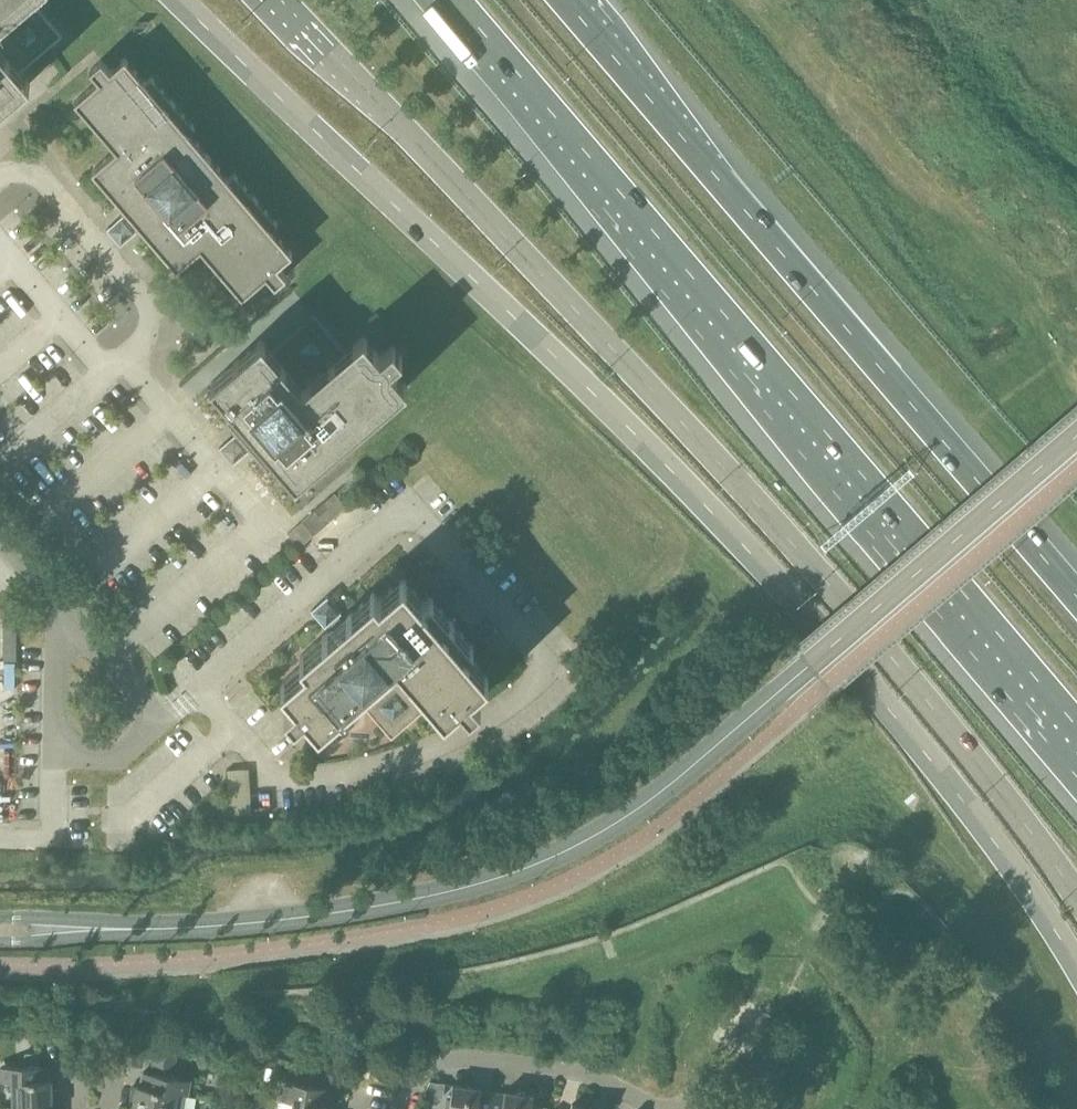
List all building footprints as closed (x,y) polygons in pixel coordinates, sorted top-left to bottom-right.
[(31,83),(20,70),(24,67),(63,35),(33,0),(0,0),(0,109),(31,83)] [(242,296),(266,275),(275,285),(287,275),(278,265),(293,252),(272,228),(278,223),(235,173),(229,178),(189,132),(195,126),(152,76),(146,81),(125,57),(110,69),(101,60),(90,69),(99,79),(75,100),(116,148),(92,169),(177,268),(201,248),(242,296)] [(391,367),(403,356),(393,345),(381,355),(364,335),(346,351),(315,314),(276,347),(277,348),(273,351),(262,339),(211,383),(231,407),(225,412),(256,448),(269,463),(275,458),(296,482),(408,387),(391,367)] [(316,509),(326,522),(345,505),(335,493),(316,509)] [(303,520),(314,533),(326,522),(316,509),(303,520)] [(299,546),(314,533),(303,520),(288,533),(299,546)] [(343,618),(333,607),(322,617),(332,628),(300,655),(305,661),(281,682),(295,699),(285,707),(294,719),(305,710),(319,726),(356,694),(363,701),(361,703),(391,738),(426,708),(425,706),(432,700),(444,713),(460,699),(469,710),(481,700),(472,689),(488,675),(468,651),(474,646),(431,595),(424,601),(404,577),(379,597),(374,591),(343,618)] [(249,768),(226,770),(229,815),(252,813),(249,768)] [(174,1066),(176,1054),(177,1049),(156,1045),(152,1062),(174,1066)] [(25,1053),(25,1066),(38,1066),(37,1052),(25,1053)] [(12,1081),(13,1106),(52,1105),(51,1079),(40,1079),(39,1066),(38,1066),(25,1066),(6,1066),(7,1081),(12,1081)] [(186,1094),(189,1094),(192,1080),(143,1071),(141,1085),(137,1084),(132,1108),(183,1108),(186,1094)] [(294,1101),(292,1108),(332,1108),(332,1107),(328,1107),(331,1088),(283,1080),(279,1099),(294,1101)] [(430,1081),(424,1093),(443,1096),(445,1083),(430,1081)] [(494,1092),(481,1091),(481,1088),(453,1084),(449,1108),(491,1108),(494,1092)] [(505,1094),(494,1092),(491,1108),(531,1108),(533,1095),(505,1091),(505,1094)]
